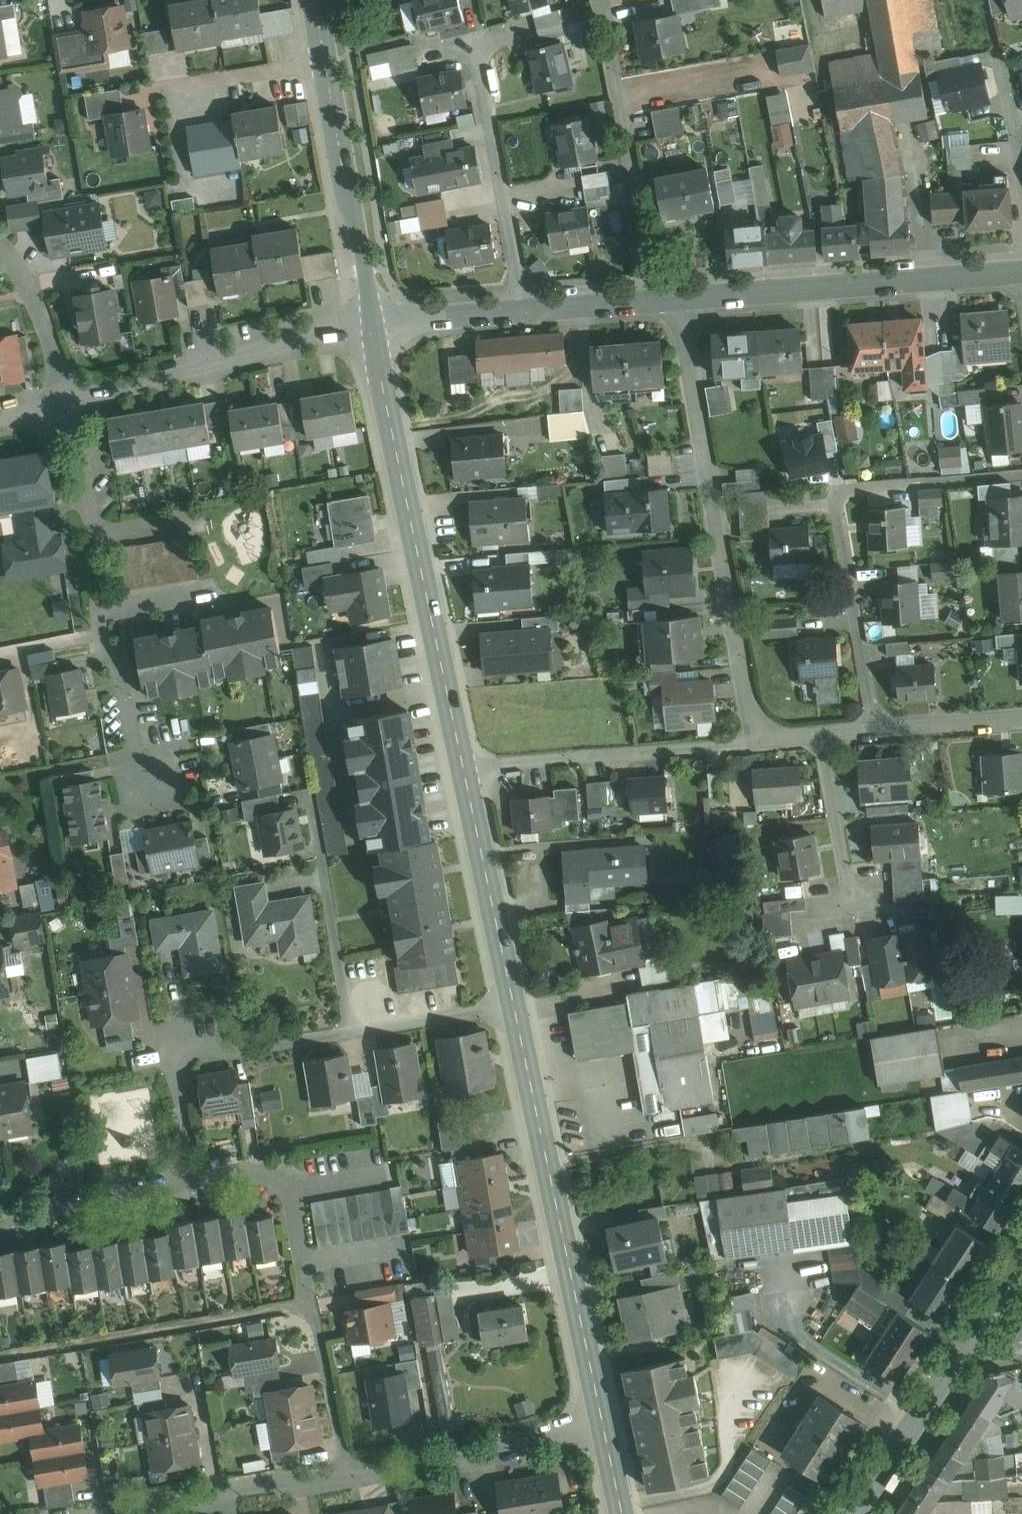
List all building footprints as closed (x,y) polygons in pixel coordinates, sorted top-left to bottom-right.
[(172,5),(170,5),(178,49),(222,42),(220,32),(215,0),(203,0),(172,5)] [(220,32),(244,28),(245,34),(246,34),(263,31),(264,31),(261,13),(259,0),(215,0),(220,32)] [(420,29),(461,19),(457,0),(413,0),(420,29)] [(516,13),(548,3),(547,0),(512,0),(516,13)] [(674,13),(698,9),(696,0),(672,0),(674,13)] [(698,9),(720,4),(719,0),(696,0),(698,9)] [(827,18),(871,9),(869,0),(823,0),(827,18)] [(871,9),(879,53),(884,77),(921,71),(918,57),(907,0),(869,0),(871,9)] [(918,57),(943,52),(933,0),(907,0),(918,57)] [(993,15),(1010,10),(1007,0),(989,0),(993,15)] [(1010,10),(1012,17),(1021,14),(1021,0),(1007,0),(1010,10)] [(0,6),(0,19),(1,20),(17,17),(15,3),(0,6)] [(90,30),(56,35),(62,71),(109,63),(107,50),(129,46),(127,37),(131,32),(130,26),(125,22),(122,7),(87,13),(90,30)] [(292,7),(261,13),(264,31),(263,31),(264,38),(297,33),(292,7)] [(559,10),(535,15),(538,27),(562,21),(559,10)] [(677,16),(637,24),(644,58),(684,50),(677,16)] [(562,21),(538,27),(541,39),(565,34),(562,21)] [(244,28),(220,32),(222,42),(223,47),(225,47),(225,46),(247,43),(246,34),(245,34),(244,28)] [(166,29),(143,33),(147,55),(169,51),(166,29)] [(562,41),(530,50),(540,91),(573,83),(562,41)] [(413,44),(386,50),(389,62),(416,56),(413,44)] [(809,44),(777,50),(782,77),(815,71),(809,44)] [(879,53),(829,62),(834,86),(884,77),(879,53)] [(416,56),(389,62),(392,75),(419,68),(416,56)] [(960,56),(924,63),(927,77),(939,75),(939,74),(963,69),(960,56)] [(963,69),(939,74),(939,75),(943,93),(949,92),(953,109),(988,101),(980,65),(963,69)] [(459,70),(417,78),(423,111),(465,104),(459,70)] [(884,77),(834,86),(842,132),(891,123),(930,117),(921,71),(884,77)] [(8,86),(5,90),(0,91),(0,129),(22,125),(22,124),(15,96),(20,95),(19,88),(14,85),(8,86)] [(120,89),(85,95),(89,120),(107,117),(107,115),(124,112),(120,89)] [(792,120),(787,93),(767,96),(772,124),(792,120)] [(604,99),(589,100),(590,123),(606,122),(604,99)] [(308,101),(285,105),(288,127),(312,123),(308,101)] [(680,105),(682,119),(695,117),(693,103),(680,105)] [(275,107),(235,114),(234,113),(233,113),(234,117),(240,153),(265,149),(265,154),(284,151),(277,106),(275,106),(275,107)] [(679,106),(651,111),(657,139),(684,134),(679,106)] [(124,112),(107,115),(107,117),(113,153),(122,152),(126,155),(133,154),(136,149),(150,147),(143,109),(124,112)] [(240,153),(234,117),(186,125),(194,177),(243,169),(240,153)] [(587,118),(554,124),(562,166),(595,160),(587,118)] [(939,137),(935,120),(917,124),(921,140),(939,137)] [(0,129),(0,139),(1,143),(36,137),(34,122),(22,124),(22,125),(0,129)] [(775,126),(772,126),(776,147),(794,144),(790,123),(775,126)] [(891,123),(842,132),(845,149),(895,139),(891,123)] [(291,129),(295,142),(308,138),(304,125),(291,129)] [(895,139),(845,149),(851,181),(852,200),(852,209),(869,208),(870,224),(907,221),(903,172),(895,139)] [(475,147),(448,153),(446,142),(429,145),(431,156),(413,159),(419,192),(482,180),(475,147)] [(949,171),(972,168),(969,145),(946,147),(949,171)] [(27,151),(21,152),(18,157),(3,159),(9,194),(28,191),(49,188),(47,180),(43,153),(32,154),(27,151)] [(750,167),(758,208),(770,205),(763,165),(750,167)] [(706,169),(656,178),(664,218),(695,212),(695,210),(712,207),(712,209),(714,208),(706,169)] [(608,171),(583,175),(585,188),(610,184),(608,171)] [(995,181),(979,181),(980,188),(965,188),(965,190),(966,224),(966,225),(1010,223),(1008,174),(995,174),(995,181)] [(49,188),(28,191),(29,203),(37,202),(37,203),(64,198),(60,178),(47,180),(49,188)] [(730,179),(717,182),(721,207),(735,204),(730,179)] [(610,184),(585,188),(587,202),(612,198),(610,184)] [(627,200),(625,185),(613,187),(615,201),(627,200)] [(165,186),(148,189),(150,203),(167,200),(165,186)] [(965,190),(933,191),(934,225),(966,224),(965,190)] [(446,212),(444,199),(418,203),(420,216),(446,212)] [(29,203),(9,207),(13,230),(41,226),(37,203),(37,202),(29,203)] [(100,204),(45,213),(52,256),(107,247),(100,204)] [(773,225),(770,205),(758,208),(761,226),(765,226),(765,227),(773,225)] [(585,207),(545,214),(551,247),(591,240),(585,207)] [(846,227),(842,207),(822,209),(824,229),(823,229),(826,258),(859,256),(859,255),(856,227),(846,227)] [(799,215),(782,217),(779,220),(780,233),(766,234),(768,262),(768,263),(817,259),(814,230),(802,231),(802,218),(799,215)] [(907,221),(870,224),(872,254),(910,251),(907,221)] [(487,225),(444,231),(449,265),(492,258),(487,225)] [(761,226),(728,228),(731,265),(768,262),(766,234),(765,227),(765,226),(761,226)] [(296,229),(255,236),(255,235),(253,236),(254,242),(255,242),(261,276),(284,272),(285,277),(304,274),(301,256),(297,229),(295,229),(296,229)] [(254,242),(212,249),(216,276),(219,294),(220,294),(221,294),(220,288),(243,285),(244,290),(263,287),(261,276),(255,242),(254,242)] [(333,251),(301,256),(304,274),(305,282),(338,277),(333,251)] [(181,264),(161,267),(163,277),(171,276),(175,298),(187,296),(185,282),(184,282),(181,264)] [(163,277),(151,279),(147,276),(141,277),(138,281),(136,282),(142,321),(178,315),(175,298),(171,276),(163,277)] [(187,296),(189,307),(221,302),(220,294),(219,294),(216,276),(185,282),(187,296)] [(101,286),(88,288),(89,293),(77,295),(80,312),(78,312),(75,316),(76,324),(80,328),(83,327),(85,342),(120,336),(112,289),(101,291),(101,286)] [(1002,313),(962,316),(964,346),(965,361),(966,361),(1010,357),(1008,325),(1003,325),(1002,313)] [(921,320),(884,322),(888,368),(904,367),(906,389),(926,387),(924,360),(921,320)] [(884,322),(848,325),(853,371),(872,369),(872,363),(887,362),(887,368),(888,368),(884,322)] [(800,329),(757,332),(760,373),(803,369),(800,329)] [(757,332),(712,336),(715,376),(741,374),(742,390),(761,388),(760,373),(757,332)] [(478,353),(449,356),(452,384),(482,381),(481,371),(496,370),(496,375),(531,371),(531,366),(566,363),(563,333),(477,341),(478,353)] [(26,335),(14,337),(20,373),(32,371),(26,335)] [(0,339),(0,382),(21,379),(20,373),(14,337),(0,339)] [(661,340),(627,343),(630,387),(665,384),(661,340)] [(627,343),(592,346),(595,390),(630,387),(627,343)] [(964,346),(952,347),(954,373),(967,372),(966,361),(965,361),(964,346)] [(835,366),(824,367),(825,383),(826,388),(837,388),(835,366)] [(824,367),(810,368),(812,399),(828,398),(826,388),(825,383),(824,367)] [(721,385),(706,387),(711,416),(726,413),(721,385)] [(582,388),(560,390),(561,412),(584,411),(582,388)] [(350,391),(326,395),(332,432),(357,428),(350,391)] [(326,395),(302,399),(308,436),(332,432),(326,395)] [(228,399),(216,401),(220,425),(232,423),(230,411),(228,399)] [(302,399),(290,401),(297,438),(308,436),(302,399)] [(216,401),(205,403),(209,427),(220,425),(216,401)] [(290,401),(279,403),(285,440),(297,438),(290,401)] [(964,402),(965,421),(981,420),(980,401),(964,402)] [(986,406),(991,454),(1021,450),(1021,408),(1021,402),(1004,404),(986,406)] [(205,403),(180,407),(186,444),(211,440),(209,427),(205,403)] [(279,403),(254,407),(260,444),(285,440),(279,403)] [(830,406),(813,408),(814,424),(833,422),(830,406)] [(180,407),(157,411),(163,448),(186,444),(180,407)] [(230,411),(232,423),(236,448),(260,444),(254,407),(230,411)] [(157,411),(133,415),(139,452),(163,448),(157,411)] [(584,411),(548,414),(551,438),(587,435),(586,432),(589,431),(584,411)] [(133,415),(108,419),(115,456),(139,452),(133,415)] [(503,434),(453,438),(456,479),(506,475),(503,434)] [(911,447),(912,464),(934,463),(933,446),(911,447)] [(961,446),(939,447),(941,469),(963,468),(961,446)] [(672,449),(647,451),(650,476),(674,474),(672,449)] [(0,462),(0,514),(11,513),(14,508),(21,507),(46,503),(54,502),(46,454),(0,462)] [(760,467),(736,469),(737,481),(761,479),(760,467)] [(738,482),(723,483),(724,493),(739,492),(738,482)] [(1011,482),(978,486),(980,499),(989,498),(1012,496),(1011,482)] [(561,483),(538,485),(539,497),(562,495),(561,483)] [(668,489),(628,492),(629,504),(635,504),(637,530),(671,527),(668,489)] [(768,490),(739,493),(739,504),(768,502),(768,490)] [(941,490),(919,491),(920,506),(942,505),(941,490)] [(369,495),(328,502),(336,547),(348,545),(376,540),(369,495)] [(989,498),(992,546),(1018,544),(1021,543),(1021,495),(1012,496),(989,498)] [(526,498),(470,503),(473,545),(529,540),(526,498)] [(52,537),(46,503),(21,507),(27,542),(52,537)] [(903,508),(868,510),(869,511),(872,547),(871,547),(871,549),(906,547),(906,545),(905,545),(903,509),(903,508)] [(809,527),(770,530),(770,535),(773,563),(798,561),(811,560),(809,527)] [(59,536),(52,537),(27,542),(6,546),(11,577),(64,568),(59,536)] [(192,536),(181,538),(185,558),(196,557),(192,536)] [(181,538),(171,539),(174,560),(184,559),(185,558),(181,538)] [(171,539),(160,541),(163,562),(173,560),(174,560),(171,539)] [(160,541),(149,543),(152,564),(162,562),(163,562),(160,541)] [(149,543),(138,545),(141,566),(151,564),(152,564),(149,543)] [(138,544),(126,546),(130,568),(139,566),(141,566),(138,545),(138,544)] [(993,559),(1019,557),(1018,544),(992,546),(993,559)] [(336,547),(311,552),(314,565),(351,559),(348,545),(336,547)] [(126,546),(115,548),(118,570),(128,568),(130,568),(126,546)] [(689,551),(647,554),(650,587),(650,594),(667,593),(692,591),(689,551)] [(185,558),(184,559),(188,580),(199,578),(196,557),(185,558)] [(993,559),(992,559),(993,574),(1001,574),(1001,573),(1020,571),(1019,557),(993,559)] [(174,560),(173,560),(177,582),(188,580),(184,559),(174,560)] [(163,562),(162,562),(165,584),(177,582),(173,560),(163,562)] [(798,561),(773,563),(774,578),(799,576),(798,561)] [(152,564),(151,564),(154,586),(165,584),(162,562),(152,564)] [(332,562),(303,567),(306,586),(327,582),(326,577),(335,576),(332,562)] [(954,562),(932,564),(933,579),(955,577),(954,562)] [(141,566),(139,566),(143,588),(154,586),(151,564),(141,566)] [(130,568),(128,568),(131,590),(143,588),(139,566),(130,568)] [(508,571),(475,573),(478,610),(501,608),(501,606),(533,603),(531,566),(508,568),(508,571)] [(917,566),(899,568),(900,582),(916,581),(918,581),(917,566)] [(118,570),(117,570),(120,591),(131,590),(128,568),(118,570)] [(335,576),(326,577),(327,582),(331,605),(350,602),(353,621),(389,615),(381,568),(335,576)] [(1020,571),(1001,573),(1001,574),(1005,574),(1008,618),(1004,618),(1005,620),(1021,618),(1021,571),(1020,571)] [(900,582),(881,584),(881,585),(882,585),(885,622),(884,622),(885,623),(919,620),(919,619),(916,583),(916,582),(916,581),(900,582)] [(650,587),(631,589),(633,609),(658,607),(668,606),(667,593),(650,594),(650,587)] [(633,609),(628,610),(629,623),(646,621),(646,620),(659,619),(658,607),(633,609)] [(204,628),(215,677),(231,674),(232,679),(266,672),(265,667),(283,664),(273,609),(203,622),(204,628)] [(558,615),(522,618),(523,631),(549,629),(549,630),(559,629),(558,615)] [(967,615),(958,616),(959,628),(969,627),(967,615)] [(659,619),(646,620),(646,621),(649,662),(700,658),(696,616),(659,619)] [(797,618),(762,621),(763,636),(798,633),(797,618)] [(215,677),(204,628),(136,641),(147,696),(164,693),(165,698),(199,692),(198,686),(216,683),(215,677)] [(523,631),(483,635),(486,673),(552,667),(549,630),(549,629),(523,631)] [(996,635),(997,646),(997,648),(1020,647),(1020,645),(1021,645),(1021,633),(996,635)] [(835,638),(798,642),(802,683),(816,681),(818,703),(840,701),(838,673),(835,638)] [(393,639),(338,648),(340,659),(334,660),(338,686),(344,685),(346,696),(401,687),(393,639)] [(990,639),(976,640),(977,653),(990,652),(990,639)] [(908,641),(886,643),(887,656),(896,655),(909,654),(908,641)] [(348,853),(323,712),(313,645),(293,649),(303,716),(328,856),(348,853)] [(934,665),(915,666),(914,655),(910,654),(909,654),(896,655),(900,700),(936,698),(934,665)] [(58,661),(31,666),(33,680),(48,677),(48,675),(61,672),(58,661)] [(0,672),(0,713),(25,708),(18,668),(0,672)] [(61,672),(48,675),(48,677),(56,715),(88,709),(80,669),(61,672)] [(712,682),(664,686),(667,728),(697,726),(696,719),(715,717),(712,682)] [(359,785),(419,775),(408,710),(349,720),(351,737),(345,738),(351,771),(357,770),(359,785)] [(270,723),(246,727),(248,739),(272,734),(270,723)] [(248,739),(233,742),(237,766),(276,758),(272,734),(248,739)] [(985,755),(988,794),(1021,791),(1021,766),(1021,752),(985,755)] [(276,758),(237,766),(242,789),(257,786),(281,781),(276,758)] [(908,758),(860,762),(863,803),(867,802),(891,801),(911,799),(908,758)] [(799,767),(754,770),(757,803),(802,800),(799,767)] [(92,770),(62,775),(64,787),(94,782),(92,770)] [(419,775),(359,785),(362,802),(356,803),(361,835),(367,834),(370,851),(381,849),(429,841),(419,775)] [(665,777),(630,780),(633,813),(668,810),(665,777)] [(94,782),(64,787),(74,842),(109,836),(105,814),(108,814),(105,799),(103,799),(100,781),(94,782)] [(281,781),(257,786),(260,798),(278,794),(283,793),(281,781)] [(614,781),(600,782),(602,807),(616,806),(614,781)] [(600,782),(586,783),(589,808),(602,807),(600,782)] [(555,797),(548,797),(548,795),(514,798),(517,832),(551,829),(551,828),(564,827),(564,820),(580,819),(577,787),(554,789),(555,797)] [(260,798),(242,801),(246,821),(260,818),(260,817),(281,813),(278,794),(277,795),(260,798)] [(891,801),(867,802),(869,816),(893,814),(891,801)] [(281,813),(260,817),(260,818),(267,853),(302,847),(295,810),(281,813)] [(192,823),(168,828),(176,867),(200,862),(195,839),(192,823)] [(918,824),(872,828),(875,860),(892,859),(921,857),(918,824)] [(168,828),(145,832),(148,848),(153,872),(176,867),(168,828)] [(0,833),(0,889),(15,887),(9,857),(10,856),(5,832),(0,833)] [(812,835),(777,841),(784,879),(819,873),(812,835)] [(207,837),(195,839),(200,862),(212,860),(207,837)] [(429,841),(381,849),(384,865),(375,867),(379,894),(391,892),(393,907),(445,898),(436,840),(429,841)] [(645,847),(566,853),(566,852),(565,852),(568,898),(568,901),(589,899),(591,899),(590,880),(601,880),(601,884),(602,884),(602,880),(619,878),(620,882),(621,882),(621,878),(646,876),(647,880),(648,880),(645,847)] [(148,848),(136,850),(141,874),(153,872),(148,848)] [(124,852),(111,855),(116,884),(129,882),(124,852)] [(921,857),(892,859),(894,889),(923,887),(921,857)] [(47,876),(20,883),(23,895),(37,892),(41,909),(55,906),(47,876)] [(308,897),(267,904),(264,884),(237,888),(244,926),(250,926),(253,942),(288,936),(291,954),(318,950),(308,897)] [(923,887),(894,889),(895,902),(912,900),(925,899),(923,887)] [(1021,897),(999,897),(999,909),(1021,909),(1021,897)] [(445,898),(393,907),(403,965),(403,967),(455,958),(456,958),(445,898)] [(589,899),(568,901),(568,898),(566,899),(568,912),(590,911),(589,899)] [(805,898),(781,900),(782,912),(791,911),(806,910),(805,898)] [(925,899),(912,900),(912,912),(936,910),(936,898),(925,899)] [(129,901),(117,903),(120,919),(132,917),(129,901)] [(213,911),(153,921),(158,949),(182,945),(187,975),(222,969),(213,911)] [(590,911),(568,912),(570,929),(575,928),(593,924),(590,911)] [(782,912),(763,914),(765,926),(792,923),(791,911),(782,912)] [(41,913),(11,918),(16,945),(45,940),(41,913)] [(120,919),(119,919),(122,936),(110,939),(113,956),(127,954),(125,946),(139,944),(134,916),(132,917),(120,919)] [(607,925),(607,922),(593,924),(575,928),(579,949),(585,947),(591,972),(611,968),(611,966),(660,956),(651,916),(607,925)] [(792,923),(765,926),(766,937),(793,935),(792,923)] [(927,930),(898,935),(907,980),(935,975),(927,930)] [(898,935),(870,940),(874,963),(878,985),(880,985),(907,980),(898,935)] [(862,964),(857,936),(845,938),(850,966),(862,964)] [(0,947),(0,994),(8,993),(8,996),(10,996),(7,977),(25,974),(21,951),(12,953),(11,945),(0,947)] [(113,956),(84,961),(89,993),(132,986),(127,954),(113,956)] [(841,955),(824,958),(831,997),(848,994),(841,955)] [(455,958),(403,967),(403,965),(394,967),(399,995),(460,985),(455,958)] [(824,958),(807,962),(814,1000),(831,997),(824,958)] [(807,962),(790,965),(797,1003),(814,1000),(807,962)] [(878,985),(874,963),(862,965),(869,1001),(882,998),(880,985),(878,985)] [(715,980),(695,983),(700,1016),(721,1013),(715,980)] [(695,983),(662,988),(627,994),(629,1002),(633,1027),(651,1024),(659,1075),(639,1078),(645,1113),(664,1110),(665,1111),(672,1110),(672,1109),(715,1101),(700,1016),(695,983)] [(132,986),(89,993),(95,1024),(104,1023),(131,1018),(137,1017),(132,986)] [(629,1002),(569,1012),(577,1061),(637,1050),(633,1027),(629,1002)] [(131,1018),(104,1023),(107,1044),(135,1039),(131,1018)] [(938,1028),(872,1038),(879,1084),(941,1075),(946,1075),(945,1070),(938,1028)] [(482,1032),(441,1039),(450,1092),(452,1092),(452,1090),(488,1084),(489,1085),(491,1085),(482,1032)] [(413,1044),(379,1050),(384,1084),(387,1101),(388,1101),(389,1100),(389,1097),(419,1092),(420,1096),(422,1095),(413,1044)] [(58,1053),(28,1057),(31,1082),(62,1077),(58,1053)] [(346,1055),(309,1062),(312,1082),(318,1081),(321,1103),(353,1098),(353,1097),(349,1075),(346,1055)] [(982,1064),(986,1087),(1021,1081),(1021,1057),(982,1064)] [(959,1068),(963,1091),(966,1090),(986,1087),(982,1064),(959,1068)] [(963,1091),(959,1068),(945,1070),(946,1075),(941,1075),(944,1094),(963,1091)] [(236,1072),(200,1078),(206,1113),(240,1108),(242,1107),(238,1084),(236,1072)] [(372,1086),(369,1072),(349,1075),(353,1097),(357,1096),(373,1093),(372,1086)] [(250,1082),(238,1084),(242,1107),(240,1108),(243,1119),(255,1117),(250,1082)] [(9,1085),(9,1087),(0,1088),(0,1105),(5,1133),(31,1129),(31,1131),(33,1131),(25,1083),(9,1085)] [(384,1084),(372,1086),(373,1093),(377,1116),(391,1114),(388,1101),(387,1101),(384,1084)] [(283,1107),(280,1089),(260,1093),(264,1111),(283,1107)] [(937,1130),(971,1121),(966,1090),(963,1091),(944,1094),(931,1096),(937,1130)] [(357,1096),(362,1126),(378,1123),(377,1116),(373,1093),(357,1096)] [(879,1105),(733,1128),(735,1141),(748,1139),(751,1157),(870,1138),(867,1117),(880,1115),(879,1105)] [(468,1116),(438,1121),(443,1151),(452,1149),(473,1146),(468,1116)] [(716,1116),(684,1122),(686,1135),(720,1130),(719,1129),(716,1116)] [(987,1144),(975,1137),(971,1121),(937,1130),(937,1131),(979,1156),(986,1145),(986,1146),(987,1144)] [(1001,1135),(992,1149),(986,1146),(986,1145),(979,1156),(997,1167),(1000,1169),(1021,1184),(1021,1149),(1001,1135)] [(473,1146),(452,1149),(454,1161),(478,1157),(476,1145),(473,1146)] [(478,1157),(454,1161),(442,1163),(446,1187),(462,1185),(506,1177),(502,1153),(478,1157)] [(771,1166),(741,1170),(745,1193),(774,1188),(771,1166)] [(1000,1169),(993,1180),(1020,1198),(1021,1194),(1021,1184),(1000,1169)] [(718,1173),(694,1176),(698,1200),(722,1196),(718,1173)] [(506,1177),(462,1185),(466,1208),(510,1201),(506,1177)] [(845,1178),(806,1184),(806,1185),(809,1201),(797,1203),(796,1197),(787,1199),(795,1248),(853,1240),(845,1178)] [(1020,1198),(993,1180),(988,1188),(979,1183),(972,1194),(981,1200),(979,1203),(972,1213),(998,1230),(1020,1198)] [(806,1185),(786,1188),(787,1199),(796,1197),(797,1203),(809,1201),(806,1185)] [(402,1186),(391,1188),(391,1189),(394,1211),(395,1211),(406,1209),(402,1186)] [(786,1188),(717,1198),(726,1258),(795,1248),(787,1199),(786,1188)] [(979,1203),(954,1188),(947,1201),(971,1215),(972,1213),(979,1203)] [(391,1189),(379,1191),(383,1213),(394,1211),(391,1189)] [(379,1191),(368,1193),(372,1215),(383,1213),(379,1191)] [(368,1193),(357,1195),(360,1217),(361,1217),(372,1215),(368,1193)] [(357,1195),(346,1197),(349,1219),(360,1217),(357,1195)] [(345,1197),(334,1199),(338,1221),(349,1219),(346,1197),(345,1197)] [(717,1198),(700,1200),(713,1259),(726,1258),(717,1198)] [(334,1199),(323,1201),(326,1223),(327,1223),(338,1221),(334,1199)] [(323,1201),(312,1203),(315,1225),(326,1223),(323,1201)] [(510,1201),(466,1208),(470,1231),(513,1224),(510,1201)] [(665,1205),(639,1209),(641,1220),(659,1217),(659,1218),(667,1217),(665,1205)] [(406,1209),(395,1211),(398,1233),(399,1235),(410,1233),(406,1209)] [(394,1211),(383,1213),(387,1235),(398,1233),(395,1211),(394,1211)] [(246,1212),(220,1216),(227,1258),(252,1254),(247,1220),(246,1212)] [(383,1213),(372,1215),(376,1237),(387,1235),(383,1213)] [(247,1220),(252,1254),(253,1262),(280,1257),(273,1215),(247,1220)] [(372,1215),(361,1217),(364,1239),(376,1237),(372,1215)] [(220,1216),(194,1221),(201,1263),(227,1258),(220,1216)] [(360,1217),(349,1219),(353,1241),(364,1239),(361,1217),(360,1217)] [(641,1220),(607,1228),(616,1269),(667,1258),(659,1218),(659,1217),(641,1220)] [(349,1219),(338,1221),(342,1243),(353,1241),(349,1219)] [(194,1221),(168,1225),(169,1233),(170,1233),(176,1267),(201,1263),(194,1221)] [(338,1221),(327,1223),(330,1245),(342,1243),(338,1221)] [(327,1223),(326,1223),(315,1225),(319,1247),(330,1245),(327,1223)] [(513,1224),(470,1231),(474,1255),(517,1248),(513,1224)] [(988,1245),(959,1226),(942,1251),(935,1262),(965,1281),(988,1245)] [(169,1233),(144,1237),(151,1279),(178,1275),(176,1267),(170,1233),(169,1233)] [(942,1251),(917,1235),(907,1251),(912,1252),(931,1259),(935,1262),(942,1251)] [(144,1237),(119,1241),(126,1283),(151,1279),(144,1237)] [(119,1241),(93,1246),(100,1288),(126,1283),(119,1241)] [(66,1242),(40,1246),(47,1288),(73,1284),(67,1250),(68,1250),(66,1242)] [(854,1244),(830,1247),(836,1285),(860,1281),(854,1244)] [(40,1246),(15,1250),(22,1292),(47,1288),(40,1246)] [(68,1250),(67,1250),(73,1284),(74,1292),(100,1288),(93,1246),(68,1250)] [(0,1253),(0,1296),(2,1296),(22,1292),(15,1250),(0,1253)] [(931,1259),(912,1252),(909,1260),(930,1269),(935,1262),(931,1259)] [(514,1253),(491,1257),(493,1268),(516,1264),(514,1253)] [(930,1269),(911,1298),(941,1317),(965,1281),(935,1262),(930,1269)] [(931,1333),(861,1287),(861,1284),(844,1306),(861,1317),(858,1320),(883,1335),(867,1359),(900,1381),(931,1333)] [(393,1285),(357,1291),(360,1305),(395,1299),(393,1285)] [(677,1287),(654,1292),(653,1291),(622,1298),(631,1341),(682,1329),(679,1313),(685,1312),(684,1308),(682,1309),(677,1287)] [(458,1339),(449,1292),(413,1298),(421,1345),(425,1345),(441,1342),(458,1339)] [(387,1304),(346,1311),(352,1343),(370,1340),(371,1341),(375,1345),(383,1343),(387,1339),(387,1337),(392,1336),(387,1304)] [(523,1306),(480,1313),(485,1343),(486,1343),(485,1338),(526,1331),(527,1336),(528,1336),(523,1306)] [(1006,1350),(1007,1351),(1021,1349),(1021,1325),(1006,1350)] [(754,1329),(714,1337),(719,1359),(750,1352),(796,1380),(808,1361),(754,1329)] [(275,1339),(231,1346),(236,1374),(243,1373),(278,1367),(280,1367),(275,1339)] [(155,1349),(112,1356),(116,1384),(132,1381),(160,1377),(155,1349)] [(639,1433),(698,1420),(695,1406),(701,1405),(694,1374),(689,1375),(685,1358),(626,1370),(632,1398),(631,1398),(631,1399),(632,1399),(634,1407),(633,1408),(633,1409),(634,1409),(639,1433)] [(0,1363),(0,1375),(18,1372),(16,1360),(0,1363)] [(278,1367),(243,1373),(245,1385),(253,1383),(280,1379),(278,1367)] [(371,1423),(410,1421),(408,1370),(369,1372),(371,1423)] [(0,1375),(0,1387),(20,1384),(18,1372),(0,1375)] [(989,1375),(970,1405),(991,1419),(1005,1398),(1017,1379),(1006,1372),(989,1375)] [(160,1377),(132,1381),(134,1393),(162,1388),(160,1377)] [(280,1379),(253,1383),(255,1396),(268,1394),(268,1393),(282,1391),(280,1379)] [(1017,1379),(1005,1398),(1019,1407),(1021,1406),(1021,1383),(1017,1379)] [(40,1407),(36,1381),(20,1384),(0,1387),(0,1413),(40,1407)] [(282,1391),(268,1393),(268,1394),(273,1421),(315,1413),(310,1386),(282,1391)] [(862,1422),(821,1396),(784,1454),(825,1480),(862,1422)] [(165,1398),(138,1403),(140,1416),(146,1415),(146,1413),(167,1410),(165,1398)] [(991,1419),(970,1405),(956,1426),(977,1440),(985,1438),(999,1434),(998,1426),(989,1421),(991,1419)] [(167,1410),(146,1413),(146,1415),(151,1441),(194,1434),(189,1406),(167,1410)] [(0,1413),(0,1440),(32,1434),(32,1433),(44,1431),(40,1407),(0,1413)] [(315,1413),(273,1421),(277,1447),(277,1448),(299,1445),(320,1441),(315,1413)] [(698,1420),(639,1433),(644,1457),(643,1457),(643,1458),(644,1458),(646,1467),(645,1467),(645,1468),(646,1468),(651,1490),(710,1477),(698,1420)] [(80,1425),(44,1431),(32,1433),(32,1434),(36,1458),(84,1450),(80,1425)] [(977,1440),(956,1426),(942,1447),(963,1461),(975,1459),(988,1457),(985,1438),(977,1440)] [(194,1434),(151,1441),(156,1467),(156,1468),(177,1465),(198,1461),(194,1434)] [(299,1445),(277,1448),(277,1447),(271,1448),(273,1461),(301,1456),(299,1445)] [(720,1493),(740,1506),(769,1458),(749,1445),(720,1493)] [(963,1461),(942,1447),(928,1468),(949,1482),(963,1461)] [(84,1450),(36,1458),(41,1483),(44,1483),(71,1478),(88,1475),(84,1450)] [(975,1459),(976,1479),(1004,1476),(1003,1464),(1015,1463),(1016,1474),(1021,1474),(1021,1452),(988,1457),(975,1459)] [(177,1465),(156,1468),(156,1467),(149,1468),(151,1481),(179,1477),(177,1465)] [(949,1482),(928,1468),(914,1489),(934,1503),(941,1493),(964,1493),(963,1480),(949,1482)] [(498,1484),(503,1513),(564,1513),(557,1474),(498,1484)] [(976,1479),(963,1480),(964,1493),(965,1501),(991,1499),(1006,1498),(1005,1476),(1004,1476),(976,1479)] [(71,1478),(44,1483),(46,1495),(73,1490),(71,1478)] [(805,1494),(784,1482),(766,1513),(794,1513),(805,1494)] [(914,1489),(900,1510),(907,1513),(927,1513),(928,1512),(928,1513),(992,1513),(991,1499),(965,1501),(934,1503),(914,1489)] [(73,1490),(46,1495),(47,1507),(75,1502),(73,1490)] [(412,1500),(414,1513),(456,1513),(452,1494),(412,1500)] [(383,1503),(385,1509),(386,1509),(386,1513),(402,1513),(400,1501),(383,1503)]
